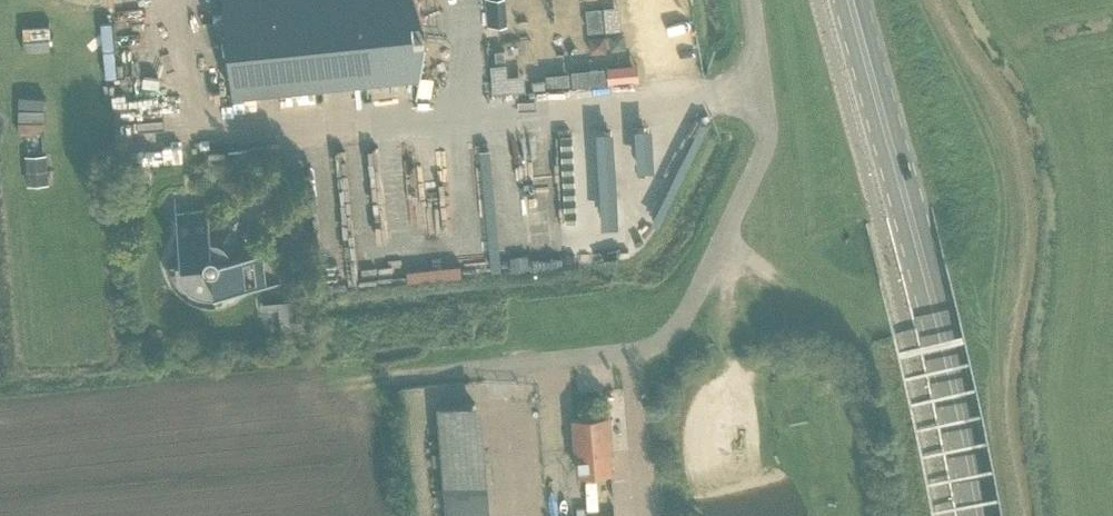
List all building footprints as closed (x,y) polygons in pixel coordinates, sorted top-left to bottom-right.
[(419,0),(223,0),(233,93),(366,80),(367,97),(369,97),(367,80),(419,74),(415,98),(417,98),(427,37),(425,15),(419,0)] [(581,18),(592,18),(591,0),(580,0),(581,18)] [(598,24),(617,24),(616,0),(597,0),(598,24)] [(599,50),(598,29),(582,30),(583,51),(599,50)] [(601,49),(603,78),(628,76),(627,48),(601,49)] [(489,87),(505,84),(501,59),(485,61),(489,87)] [(562,69),(544,70),(543,61),(531,62),(532,82),(562,81),(562,69)] [(586,83),(587,99),(607,98),(606,82),(586,83)] [(594,127),(595,152),(610,152),(609,126),(594,127)] [(554,132),(558,229),(576,228),(573,153),(589,152),(588,131),(554,132)] [(206,291),(210,291),(214,291),(280,284),(280,283),(267,284),(264,253),(236,256),(236,255),(235,252),(234,249),(233,246),(231,244),(229,242),(227,240),(224,238),(222,237),(219,236),(216,235),(213,235),(210,235),(207,207),(176,211),(175,197),(173,197),(181,265),(181,269),(183,273),(185,276),(187,279),(189,282),(192,285),(196,287),(199,289),(203,290),(206,291)] [(446,515),(492,515),(483,401),(437,404),(446,515)] [(611,471),(609,452),(612,450),(609,415),(573,418),(578,474),(611,471)]
